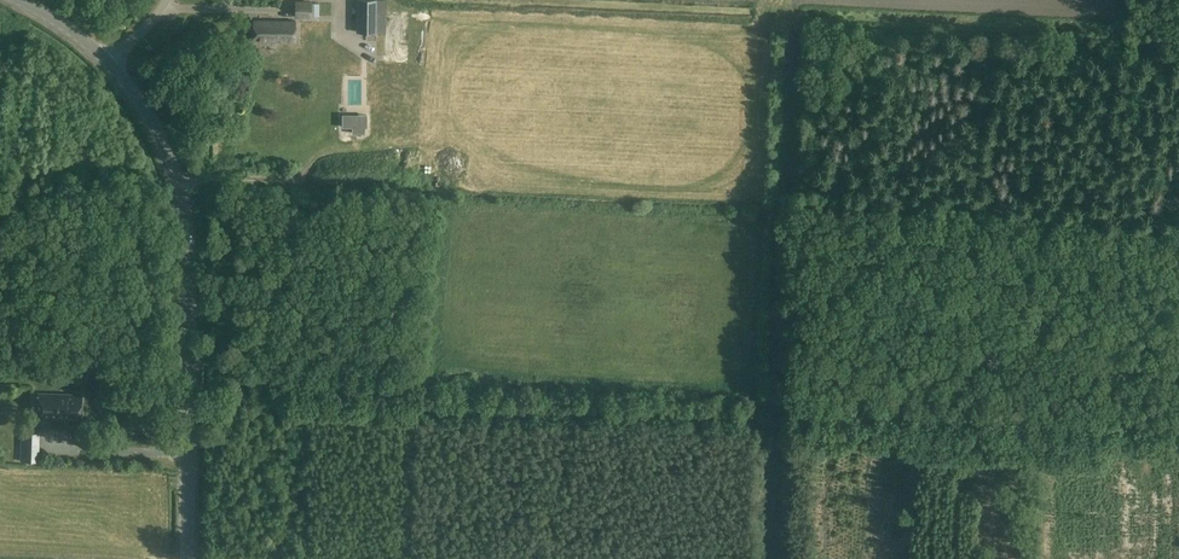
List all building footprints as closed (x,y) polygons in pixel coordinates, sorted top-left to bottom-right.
[(357,17),(357,31),(377,31),(377,0),(358,0),(357,17)] [(296,2),(296,16),(312,16),(312,2),(296,2)] [(253,41),(295,41),(296,21),(253,21),(253,41)] [(39,394),(38,418),(81,419),(81,395),(39,394)] [(36,462),(37,447),(22,446),(22,461),(36,462)]
